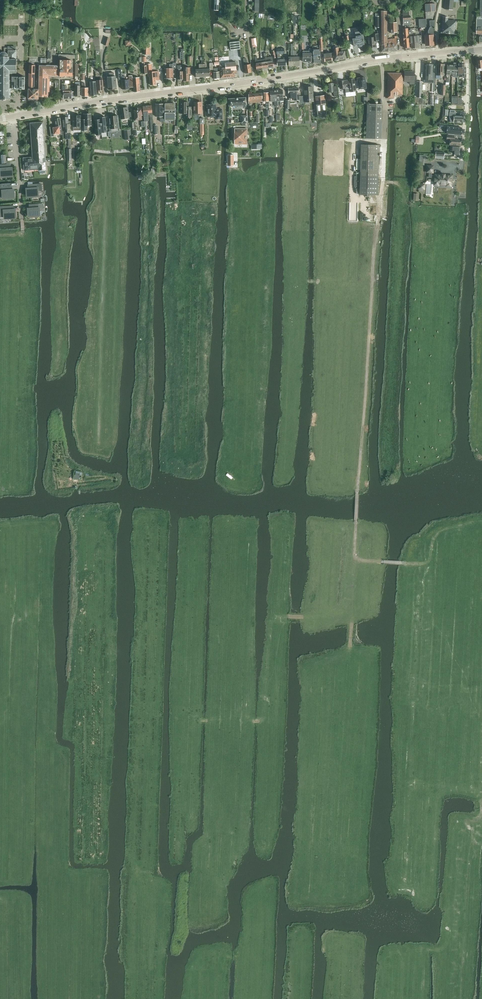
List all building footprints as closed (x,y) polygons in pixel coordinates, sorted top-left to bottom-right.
[(453,0),(445,0),(444,9),(452,10),(453,0)] [(435,3),(425,4),(426,12),(436,11),(435,3)] [(386,11),(379,11),(381,45),(382,52),(397,50),(397,39),(387,39),(386,11)] [(441,24),(440,33),(455,34),(456,20),(448,20),(448,18),(443,17),(441,24)] [(428,35),(425,35),(425,44),(429,44),(429,45),(434,45),(433,27),(434,26),(434,20),(429,20),(429,27),(428,31),(428,35)] [(412,28),(408,28),(409,34),(409,40),(411,40),(411,46),(414,46),(415,48),(419,47),(418,40),(419,39),(418,36),(413,36),(412,28)] [(363,45),(364,45),(363,37),(362,31),(355,33),(356,38),(353,39),(354,46),(360,45),(360,46),(361,46),(363,46),(363,45)] [(375,41),(378,41),(378,34),(372,34),(372,37),(367,38),(368,48),(375,47),(375,43),(375,41)] [(313,45),(312,46),(313,60),(317,60),(317,61),(319,62),(320,62),(320,51),(319,45),(313,45)] [(12,77),(12,73),(16,73),(16,70),(17,70),(16,70),(16,60),(17,60),(17,59),(16,59),(16,49),(16,46),(8,47),(8,54),(7,53),(6,53),(5,52),(4,52),(2,52),(1,52),(0,53),(0,99),(1,99),(1,100),(2,100),(2,99),(5,99),(5,100),(6,99),(8,99),(8,100),(9,100),(9,99),(9,98),(9,99),(9,96),(10,96),(11,95),(11,88),(12,88),(12,77)] [(284,48),(276,48),(277,54),(278,54),(278,58),(277,58),(277,66),(286,65),(286,58),(280,58),(280,54),(284,54),(284,48)] [(302,51),(302,53),(303,61),(312,61),(311,53),(311,48),(309,48),(309,50),(302,51)] [(324,61),(332,60),(331,52),(328,53),(328,51),(326,51),(326,53),(323,53),(324,61)] [(262,69),(261,59),(257,60),(257,56),(254,56),(256,70),(262,69)] [(245,73),(251,72),(250,64),(247,65),(246,58),(243,58),(245,73)] [(39,74),(38,89),(39,89),(38,96),(39,97),(48,97),(48,92),(49,92),(50,86),(49,86),(49,79),(50,79),(50,76),(60,76),(60,77),(60,76),(60,78),(62,78),(63,77),(63,76),(72,76),(72,69),(70,69),(70,60),(60,59),(57,59),(57,63),(60,63),(60,65),(59,65),(47,65),(46,65),(39,65),(39,74)] [(225,63),(219,64),(219,65),(220,72),(220,78),(235,77),(235,76),(235,74),(235,73),(237,73),(237,70),(236,70),(235,61),(225,63)] [(147,64),(148,77),(149,76),(150,85),(156,84),(155,80),(159,79),(159,71),(152,71),(152,63),(147,64)] [(163,65),(163,68),(165,68),(165,79),(166,79),(168,79),(169,78),(173,78),(173,70),(176,70),(176,63),(173,63),(173,64),(169,64),(169,68),(165,68),(165,65),(163,65)] [(205,64),(202,64),(203,77),(210,76),(209,70),(213,70),(212,63),(209,63),(209,69),(206,69),(205,64)] [(441,75),(444,75),(444,64),(436,63),(436,78),(441,78),(441,75)] [(433,83),(434,73),(432,72),(432,64),(424,64),(424,82),(433,83)] [(458,69),(458,71),(458,77),(462,77),(466,77),(466,67),(464,67),(464,64),(458,64),(458,69)] [(29,65),(28,98),(28,101),(38,101),(38,99),(39,99),(39,97),(38,96),(39,89),(38,89),(34,89),(35,65),(33,65),(29,65)] [(121,69),(118,70),(118,75),(118,79),(122,79),(122,81),(122,89),(123,89),(124,90),(126,90),(126,89),(126,88),(129,88),(128,79),(125,79),(125,76),(122,76),(121,69)] [(113,70),(113,72),(109,73),(109,76),(107,77),(108,89),(117,89),(116,76),(117,76),(116,70),(113,70)] [(405,71),(404,82),(410,82),(410,84),(414,84),(415,71),(405,71)] [(402,73),(387,73),(387,98),(393,98),(393,94),(402,94),(402,73)] [(12,77),(12,88),(12,89),(25,89),(25,76),(17,76),(17,77),(12,77)] [(140,91),(140,90),(139,77),(132,78),(132,76),(128,76),(129,86),(133,86),(133,92),(140,91)] [(344,88),(345,87),(346,92),(350,92),(356,91),(354,78),(349,79),(349,80),(344,81),(343,80),(339,81),(340,89),(344,88)] [(334,96),(337,96),(336,86),(333,86),(333,83),(327,84),(328,92),(333,91),(334,96)] [(304,87),(305,99),(305,102),(313,101),(312,86),(304,87)] [(300,103),(304,103),(304,96),(298,96),(298,88),(289,88),(288,97),(294,97),(294,100),(299,100),(299,101),(300,103)] [(318,116),(326,115),(324,95),(315,96),(318,116)] [(228,98),(229,105),(246,104),(246,97),(228,98)] [(180,102),(180,113),(185,113),(185,117),(191,117),(191,110),(188,109),(188,102),(180,102)] [(164,103),(164,118),(165,118),(165,117),(174,117),(174,118),(175,118),(175,111),(176,111),(176,109),(175,109),(175,104),(174,104),(165,104),(165,103),(164,103)] [(366,139),(381,139),(382,103),(367,103),(366,139)] [(216,119),(222,119),(222,108),(216,109),(216,104),(207,104),(207,111),(206,111),(207,117),(216,116),(216,119)] [(127,107),(119,108),(120,119),(129,118),(129,117),(131,116),(130,112),(128,112),(127,107)] [(141,119),(140,109),(133,110),(134,120),(141,119)] [(87,126),(92,126),(91,113),(84,114),(84,119),(81,119),(82,131),(87,130),(87,126)] [(117,115),(109,116),(110,131),(119,130),(117,115)] [(55,126),(49,127),(51,137),(54,136),(54,135),(60,133),(62,132),(60,118),(54,119),(55,126)] [(33,157),(24,158),(25,170),(39,169),(39,170),(46,170),(45,160),(50,160),(50,158),(45,158),(43,122),(31,123),(33,157)] [(461,134),(462,127),(447,126),(446,133),(461,134)] [(247,128),(243,128),(234,129),(234,144),(247,144),(247,128)] [(447,135),(446,140),(450,140),(450,144),(449,145),(460,146),(461,139),(454,138),(454,135),(447,135)] [(60,146),(60,143),(63,143),(63,137),(54,137),(54,147),(60,146)] [(361,144),(359,195),(378,195),(379,145),(361,144)] [(454,150),(454,154),(461,154),(462,147),(451,146),(450,150),(454,150)] [(12,167),(10,168),(10,164),(0,165),(0,174),(1,174),(1,176),(13,175),(12,167)] [(427,165),(426,172),(429,172),(429,177),(434,178),(434,185),(451,186),(452,176),(451,176),(450,175),(448,175),(438,175),(438,174),(436,174),(435,175),(435,174),(435,176),(432,175),(431,174),(431,172),(433,172),(433,166),(427,165)] [(0,187),(0,194),(3,193),(3,197),(14,197),(14,189),(12,189),(12,186),(9,186),(9,184),(5,185),(5,187),(0,187)] [(28,188),(26,188),(27,196),(39,195),(38,191),(42,191),(41,184),(37,184),(28,185),(28,188)] [(40,215),(40,207),(39,207),(39,204),(29,205),(30,208),(28,208),(28,216),(40,215)] [(1,216),(4,216),(4,217),(16,216),(15,209),(13,209),(13,206),(0,207),(0,213),(0,217),(1,217),(1,216)]
